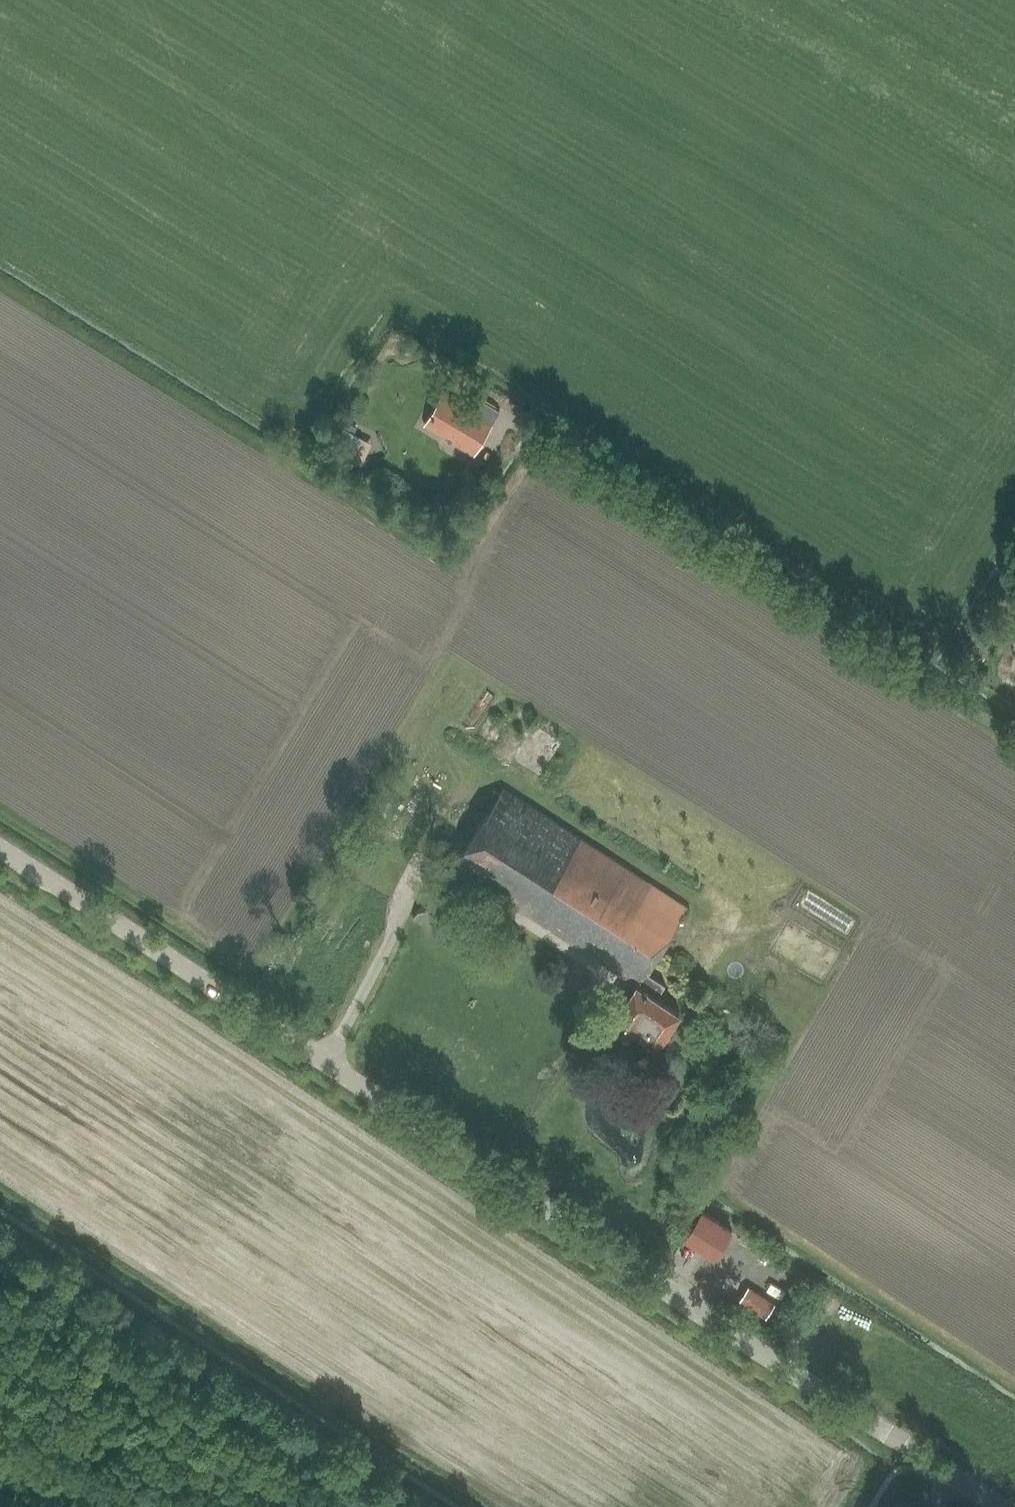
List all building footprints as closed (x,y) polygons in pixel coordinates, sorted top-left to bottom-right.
[(474,395),(466,408),(443,395),(425,425),(473,453),(499,409),(474,395)] [(343,450),(357,458),(362,450),(366,453),(373,441),(355,430),(343,450)] [(661,1044),(682,1011),(660,997),(667,985),(648,971),(688,909),(506,789),(457,869),(637,986),(613,1022),(632,1034),(636,1029),(661,1044)] [(716,1259),(735,1231),(704,1211),(686,1240),(716,1259)] [(775,1305),(748,1288),(739,1302),(765,1319),(775,1305)]
